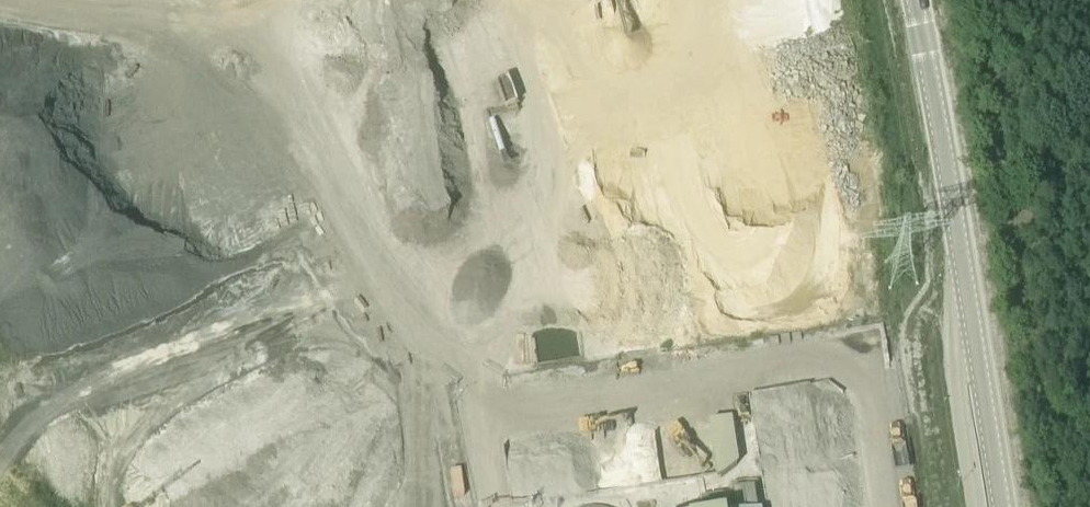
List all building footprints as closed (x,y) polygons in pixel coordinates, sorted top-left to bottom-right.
[(711,425),(722,477),(745,472),(734,420),(711,425)] [(703,500),(704,506),(726,506),(724,496),(703,500)]
